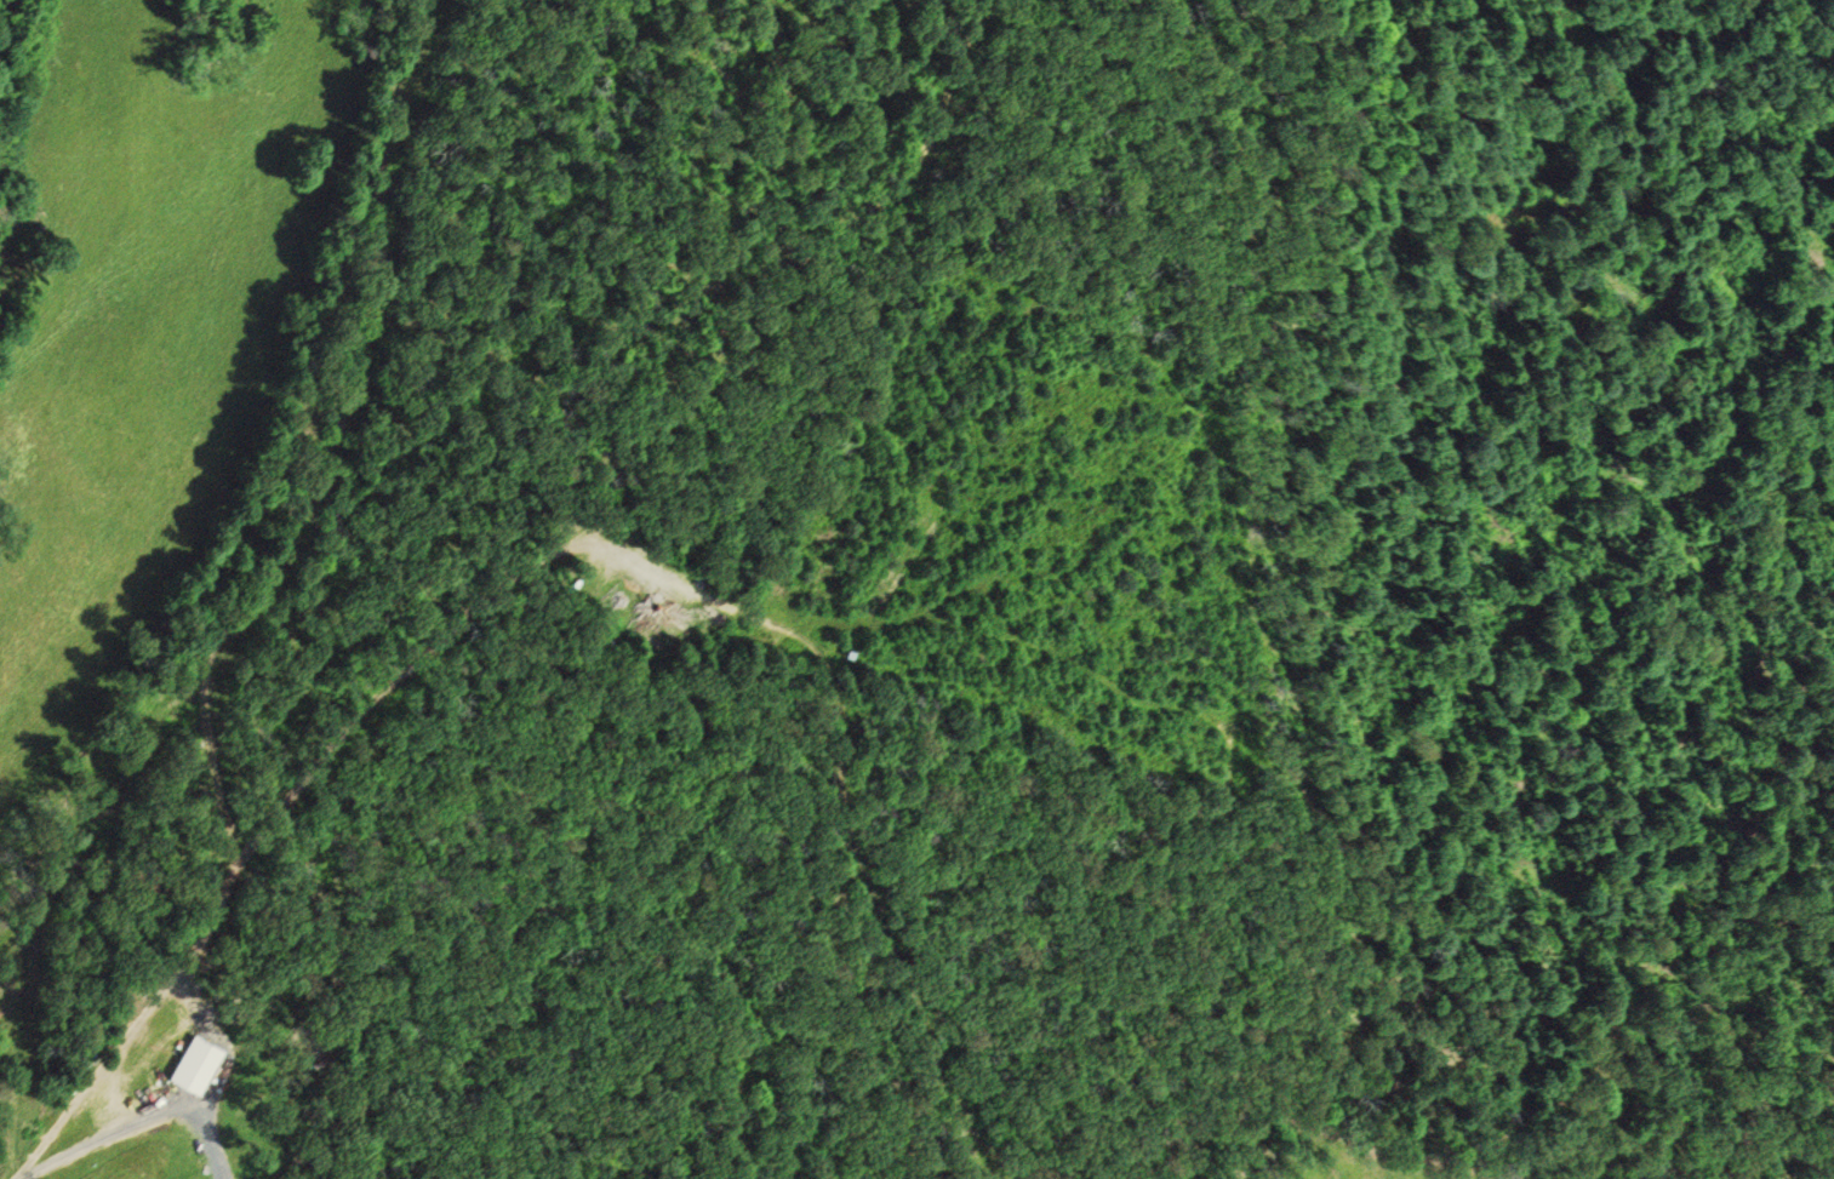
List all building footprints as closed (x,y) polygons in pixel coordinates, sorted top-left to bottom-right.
[(228,1046),(196,1032),(176,1081),(209,1094),(228,1046)]
